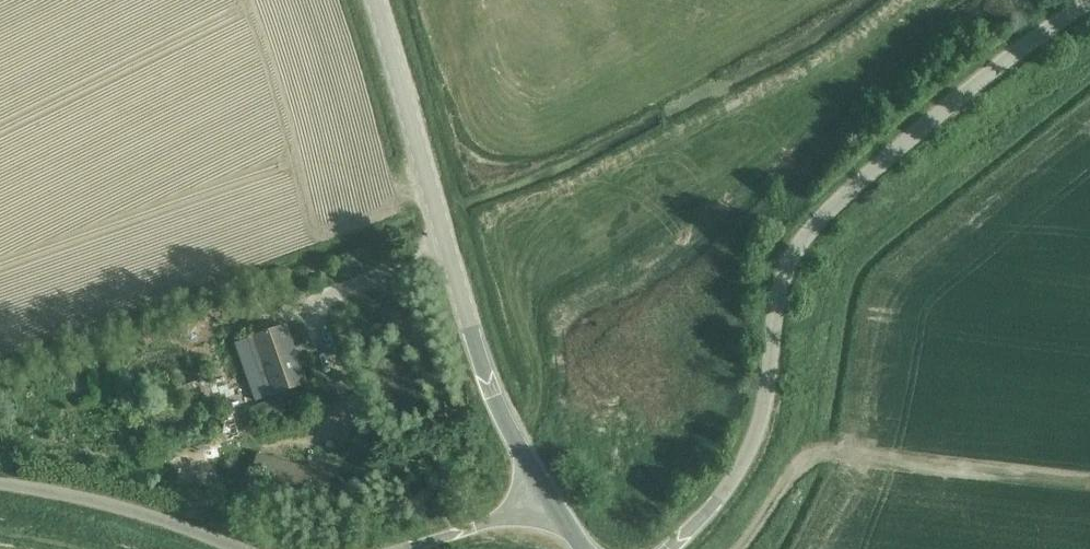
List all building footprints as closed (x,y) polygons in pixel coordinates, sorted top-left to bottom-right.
[(252,337),(235,343),(255,402),(272,396),(304,384),(283,326),(252,337)] [(280,396),(252,407),(257,421),(285,411),(280,396)] [(263,460),(259,473),(335,494),(339,481),(263,460)] [(448,497),(433,503),(437,513),(441,511),(441,512),(447,509),(452,507),(448,497)]
